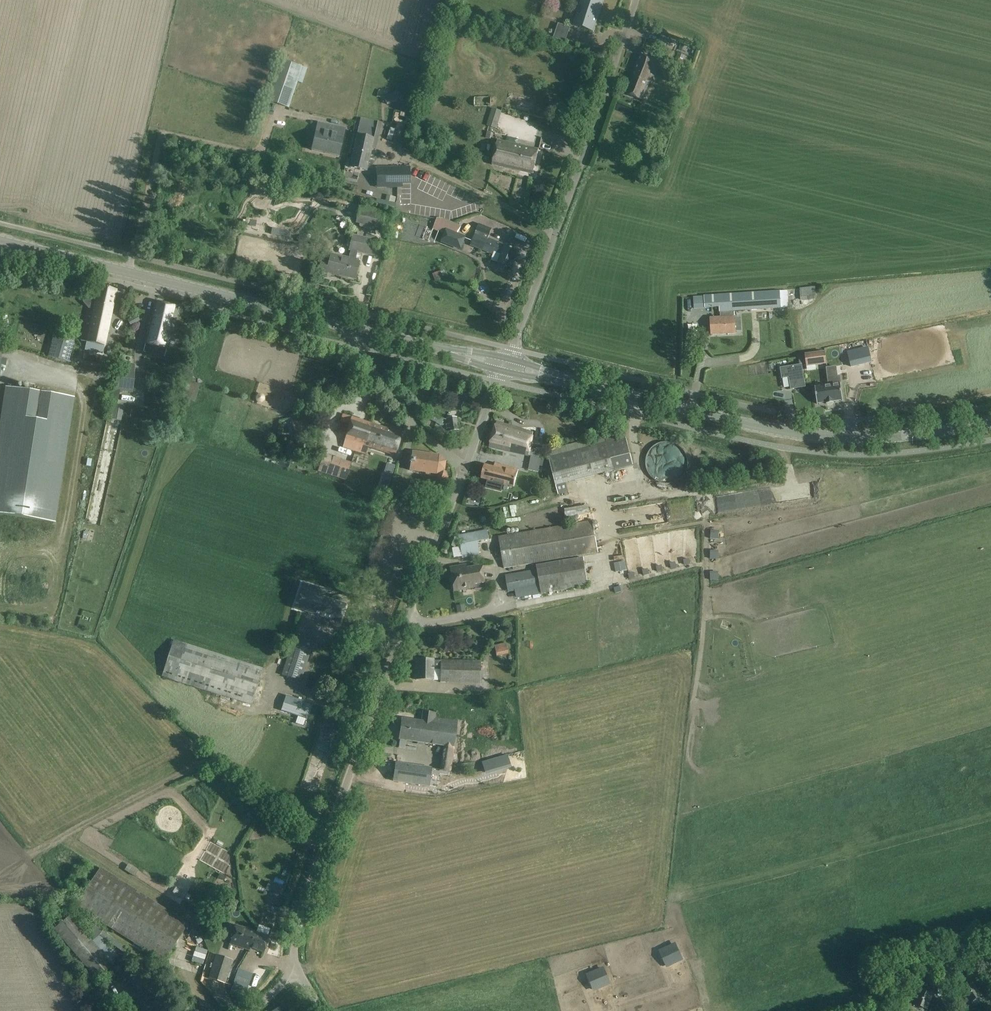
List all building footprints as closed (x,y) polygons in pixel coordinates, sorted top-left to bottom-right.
[(574,25),(593,32),(604,0),(582,0),(574,25)] [(570,28),(558,23),(553,38),(565,42),(570,28)] [(661,55),(656,53),(653,59),(641,54),(632,76),(634,77),(627,94),(642,100),(649,82),(651,83),(661,55)] [(303,67),(280,59),(267,100),(289,108),(298,82),(302,84),(308,68),(303,67)] [(400,99),(396,91),(383,97),(387,105),(400,99)] [(502,111),(492,108),(486,126),(497,129),(502,111)] [(390,127),(387,139),(393,140),(391,149),(401,151),(409,116),(398,113),(394,128),(390,127)] [(378,122),(361,119),(354,153),(350,168),(366,171),(376,128),(378,122)] [(346,129),(318,123),(312,151),(339,157),(341,150),(346,129)] [(539,150),(498,140),(492,165),(533,174),(539,150)] [(410,167),(377,168),(377,184),(410,183),(410,168),(410,167)] [(360,206),(356,222),(381,228),(384,217),(385,212),(360,206)] [(257,229),(259,216),(253,215),(251,227),(257,229)] [(438,218),(437,218),(433,230),(444,234),(441,242),(461,250),(466,236),(457,232),(460,225),(447,220),(438,218)] [(492,229),(479,223),(470,245),(478,248),(494,254),(495,252),(501,255),(498,263),(499,263),(498,267),(504,269),(505,266),(512,268),(519,252),(505,246),(505,245),(488,239),(492,229)] [(378,241),(353,235),(349,250),(351,250),(349,260),(331,255),(329,261),(320,259),(317,272),(327,275),(328,273),(339,275),(355,279),(359,262),(355,261),(357,252),(374,256),(378,241)] [(443,277),(441,271),(432,274),(435,280),(443,277)] [(86,318),(82,340),(87,342),(85,349),(103,353),(105,345),(114,300),(117,290),(99,286),(94,309),(89,308),(86,318)] [(816,299),(815,286),(799,288),(800,300),(816,299)] [(781,309),(780,292),(704,296),(705,308),(720,307),(720,318),(710,318),(711,334),(736,333),(735,317),(734,317),(734,311),(781,309)] [(145,343),(169,348),(179,307),(156,301),(145,343)] [(140,321),(137,315),(127,320),(127,321),(130,326),(140,321)] [(76,338),(54,332),(48,356),(69,362),(76,338)] [(868,348),(848,353),(851,367),(872,362),(868,348)] [(825,351),(805,354),(805,355),(806,364),(806,365),(826,362),(825,351)] [(116,389),(132,391),(134,364),(118,363),(116,389)] [(802,365),(781,368),(782,378),(789,377),(791,389),(805,387),(802,365)] [(829,385),(815,387),(817,404),(818,404),(818,403),(826,402),(826,404),(834,403),(833,401),(842,400),(842,401),(843,400),(840,376),(828,378),(829,385)] [(184,398),(196,401),(200,384),(188,381),(184,398)] [(55,523),(55,522),(74,397),(29,391),(13,388),(5,387),(0,423),(0,514),(55,523)] [(110,419),(121,421),(124,406),(113,404),(110,419)] [(317,436),(312,415),(291,420),(296,441),(317,436)] [(342,415),(340,422),(349,425),(347,433),(343,447),(355,451),(360,453),(371,424),(342,415)] [(459,430),(457,419),(447,421),(449,431),(459,430)] [(489,447),(502,451),(505,438),(508,439),(510,432),(508,431),(509,425),(497,422),(489,447)] [(371,424),(360,453),(365,454),(368,447),(395,456),(402,434),(371,424)] [(505,438),(502,451),(528,455),(543,451),(544,451),(544,450),(536,448),(536,449),(529,448),(532,437),(522,434),(523,430),(509,425),(508,431),(510,432),(508,439),(505,438)] [(617,441),(615,433),(547,450),(556,486),(633,466),(626,438),(617,441)] [(645,472),(672,481),(683,449),(656,440),(645,472)] [(543,454),(543,451),(528,455),(531,456),(528,470),(538,472),(541,458),(542,458),(543,457),(543,458),(543,454)] [(439,455),(412,452),(411,458),(409,458),(409,464),(410,464),(409,469),(425,472),(425,474),(430,475),(430,472),(436,473),(440,482),(447,478),(443,471),(444,470),(445,462),(439,455)] [(320,465),(318,470),(328,473),(346,479),(348,474),(350,467),(351,463),(324,453),(320,465)] [(387,463),(384,473),(392,475),(395,466),(387,463)] [(348,474),(360,478),(363,469),(351,464),(348,474)] [(485,465),(481,479),(489,481),(488,485),(488,486),(502,489),(503,484),(514,487),(518,470),(505,466),(495,464),(494,467),(485,465)] [(589,506),(565,507),(566,516),(589,515),(589,506)] [(634,507),(619,510),(618,513),(621,526),(623,526),(632,525),(629,525),(642,522),(642,510),(645,521),(653,519),(654,514),(659,513),(660,518),(663,518),(664,507),(659,506),(657,507),(647,506),(641,507),(634,507)] [(599,553),(593,520),(498,536),(504,569),(509,568),(509,571),(515,570),(515,567),(599,553)] [(458,537),(458,538),(461,554),(462,558),(480,555),(479,550),(477,542),(489,539),(488,531),(476,533),(458,537)] [(457,539),(450,537),(447,546),(454,548),(457,539)] [(588,586),(584,558),(536,566),(537,570),(505,575),(508,592),(515,591),(516,598),(588,586)] [(466,569),(466,565),(449,568),(453,592),(470,589),(469,585),(484,582),(481,566),(466,569)] [(303,583),(295,608),(331,619),(340,623),(346,605),(326,599),(316,596),(319,588),(303,583)] [(301,681),(308,658),(313,642),(294,636),(282,676),(301,681)] [(263,669),(173,640),(161,676),(251,705),(263,669)] [(508,654),(506,643),(494,646),(496,656),(508,654)] [(440,681),(440,683),(480,683),(481,662),(441,661),(433,661),(433,660),(417,660),(416,680),(433,680),(440,681)] [(286,695),(281,710),(307,719),(312,703),(286,695)] [(422,722),(417,721),(414,741),(444,746),(441,770),(450,771),(458,721),(435,718),(435,713),(423,712),(422,722)] [(399,739),(414,741),(417,721),(402,719),(399,739)] [(432,768),(396,763),(393,781),(429,786),(432,768)] [(322,788),(322,768),(306,768),(306,788),(322,788)] [(187,924),(100,869),(76,907),(163,962),(187,924)] [(269,881),(266,889),(279,894),(282,895),(285,888),(282,887),(282,886),(269,881)] [(175,888),(173,892),(183,897),(185,892),(175,888)] [(113,966),(72,917),(56,930),(97,979),(113,966)] [(269,937),(236,926),(231,944),(250,950),(250,948),(264,952),(269,937)] [(683,958),(676,945),(659,953),(666,966),(683,958)] [(225,983),(233,960),(217,955),(209,978),(225,983)] [(143,964),(125,974),(139,998),(145,994),(148,1000),(149,999),(154,1008),(149,1010),(169,1010),(164,1003),(160,1005),(155,996),(156,995),(153,991),(156,989),(143,964)] [(607,983),(601,969),(586,976),(592,989),(607,983)] [(233,983),(230,993),(244,998),(248,988),(233,983)] [(974,983),(962,990),(970,1002),(981,994),(974,983)] [(920,990),(915,1003),(928,1008),(933,995),(920,990)]
